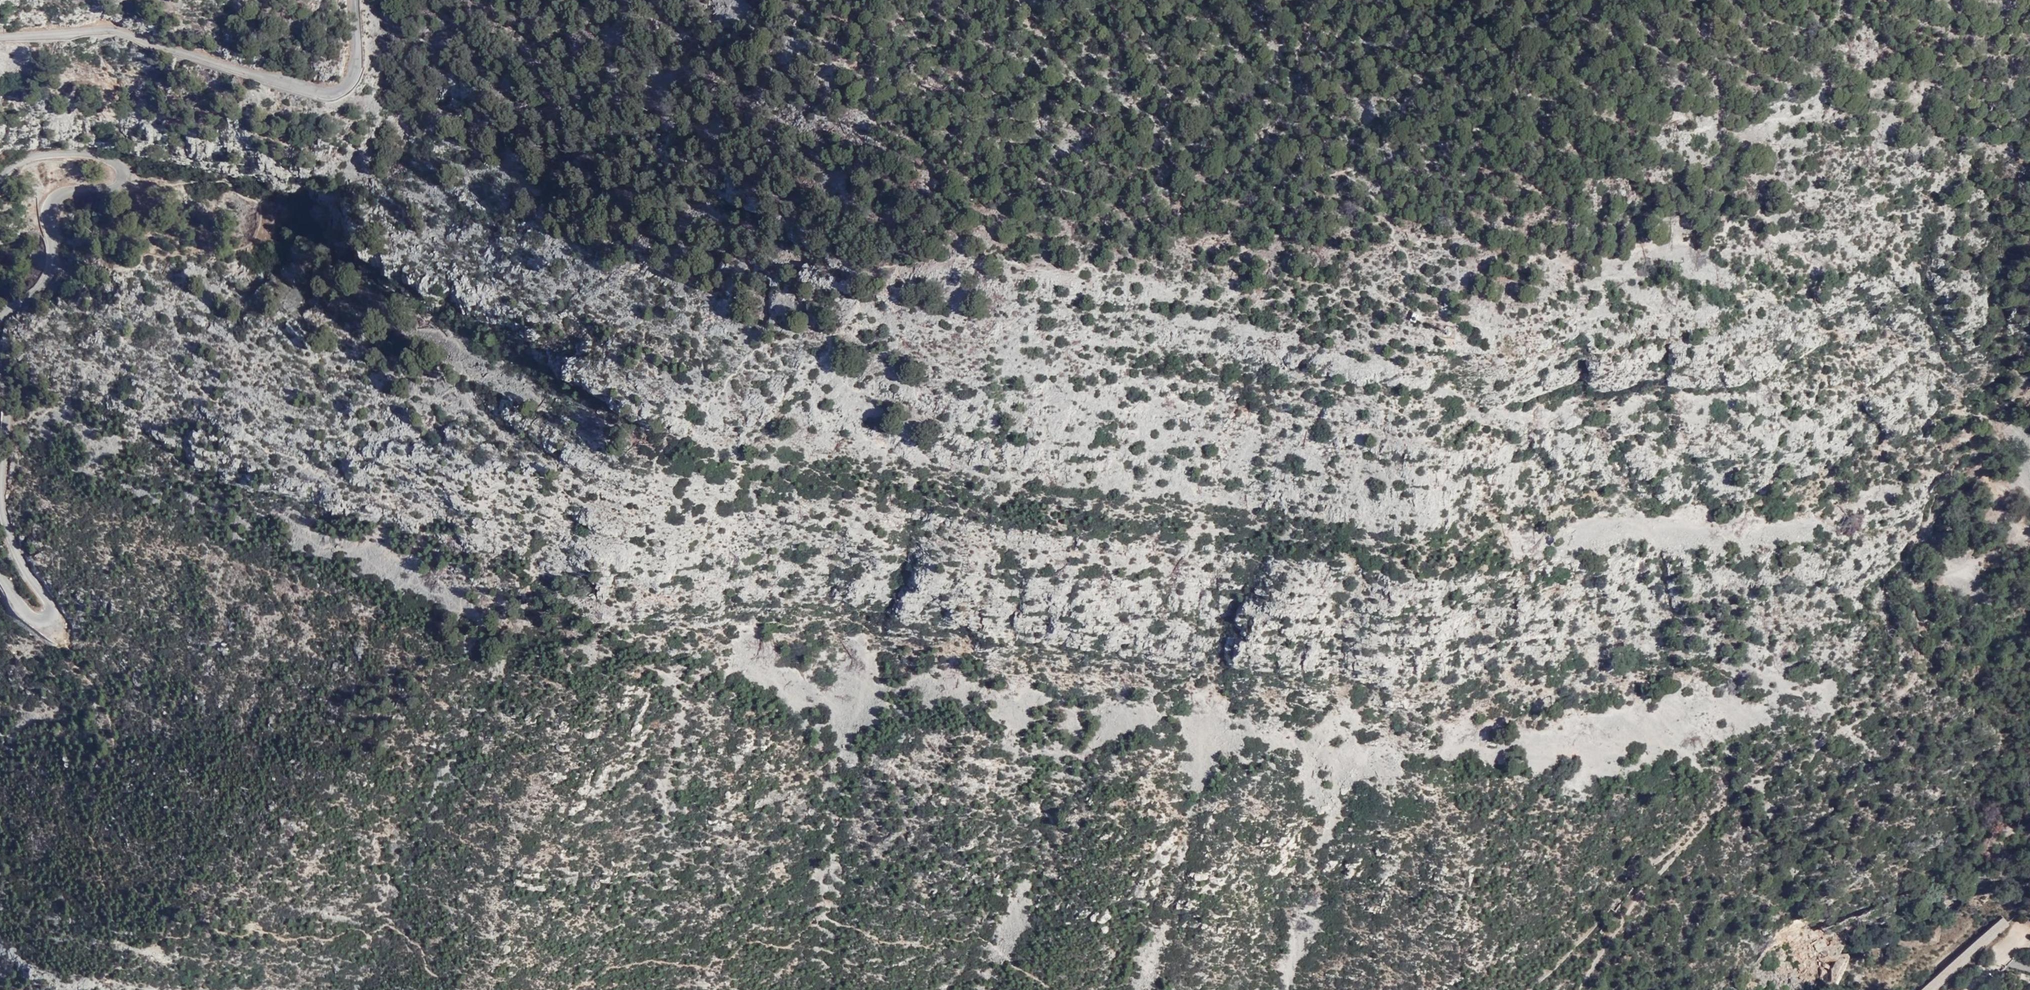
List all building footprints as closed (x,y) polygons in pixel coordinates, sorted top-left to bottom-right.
[(1920,989),(1935,989),(2010,926),(2003,918),(1920,989)] [(1839,984),(1850,956),(1840,952),(1829,980),(1839,984)]
